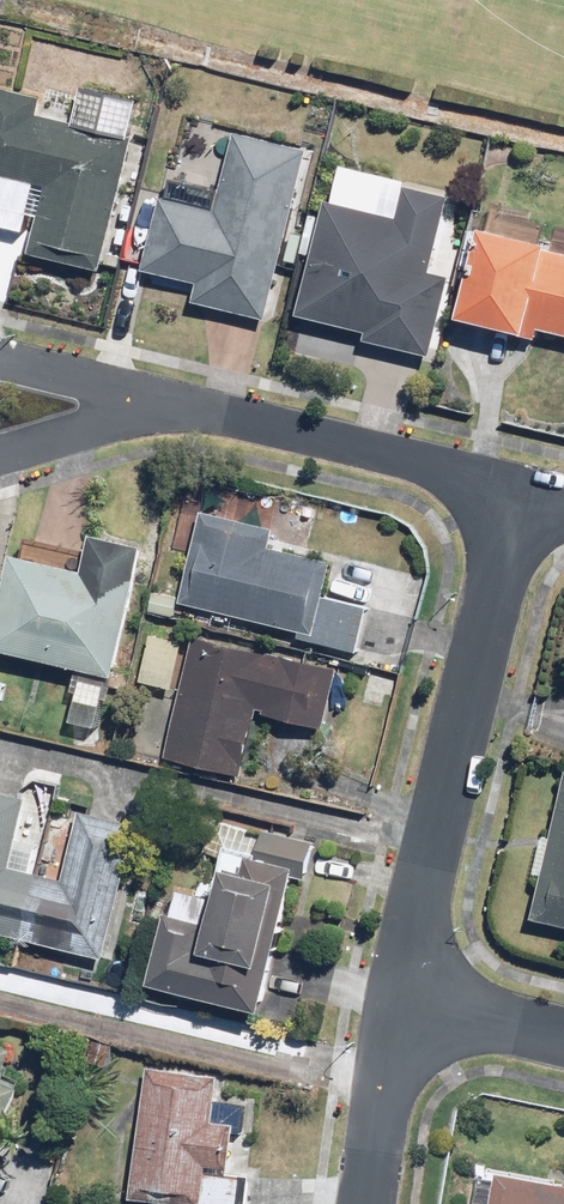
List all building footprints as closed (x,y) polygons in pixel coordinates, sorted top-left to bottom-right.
[(0,88),(0,209),(5,210),(1,226),(28,233),(32,217),(42,219),(33,256),(105,272),(105,268),(123,272),(138,208),(123,205),(138,142),(132,141),(140,105),(82,92),(75,122),(42,115),(45,98),(0,88)] [(266,324),(308,148),(239,132),(220,211),(168,198),(151,270),(203,282),(197,308),(266,324)] [(334,201),(306,313),(367,328),(364,339),(433,357),(453,276),(436,271),(453,201),(408,189),(401,217),(334,201)] [(563,334),(563,255),(552,253),(554,243),(486,228),(466,322),(535,337),(537,328),(563,334)] [(273,531),(206,514),(184,599),(302,629),(300,635),(360,651),(371,607),(325,595),(334,560),(269,543),(273,531)] [(18,551),(0,630),(0,649),(84,668),(72,721),(101,727),(108,697),(114,698),(149,543),(99,532),(91,568),(18,551)] [(181,592),(154,586),(149,609),(176,616),(181,592)] [(339,666),(197,632),(166,760),(244,779),(261,711),(324,726),(339,666)] [(185,642),(151,633),(140,678),(174,686),(185,642)] [(538,919),(563,924),(563,784),(538,919)] [(41,875),(53,823),(22,816),(27,795),(0,789),(0,937),(109,961),(141,821),(86,808),(69,882),(41,875)] [(271,1015),(314,842),(266,830),(260,853),(253,852),(250,866),(233,862),(224,897),(181,886),(175,911),(169,909),(150,984),(271,1015)] [(2,1133),(21,1083),(4,1077),(16,1047),(0,1041),(0,1132),(2,1133)] [(145,1067),(132,1199),(185,1203),(247,1203),(250,1175),(232,1173),(236,1127),(245,1128),(247,1105),(212,1101),(214,1074),(145,1067)] [(467,1203),(563,1203),(563,1189),(471,1177),(467,1203)]
